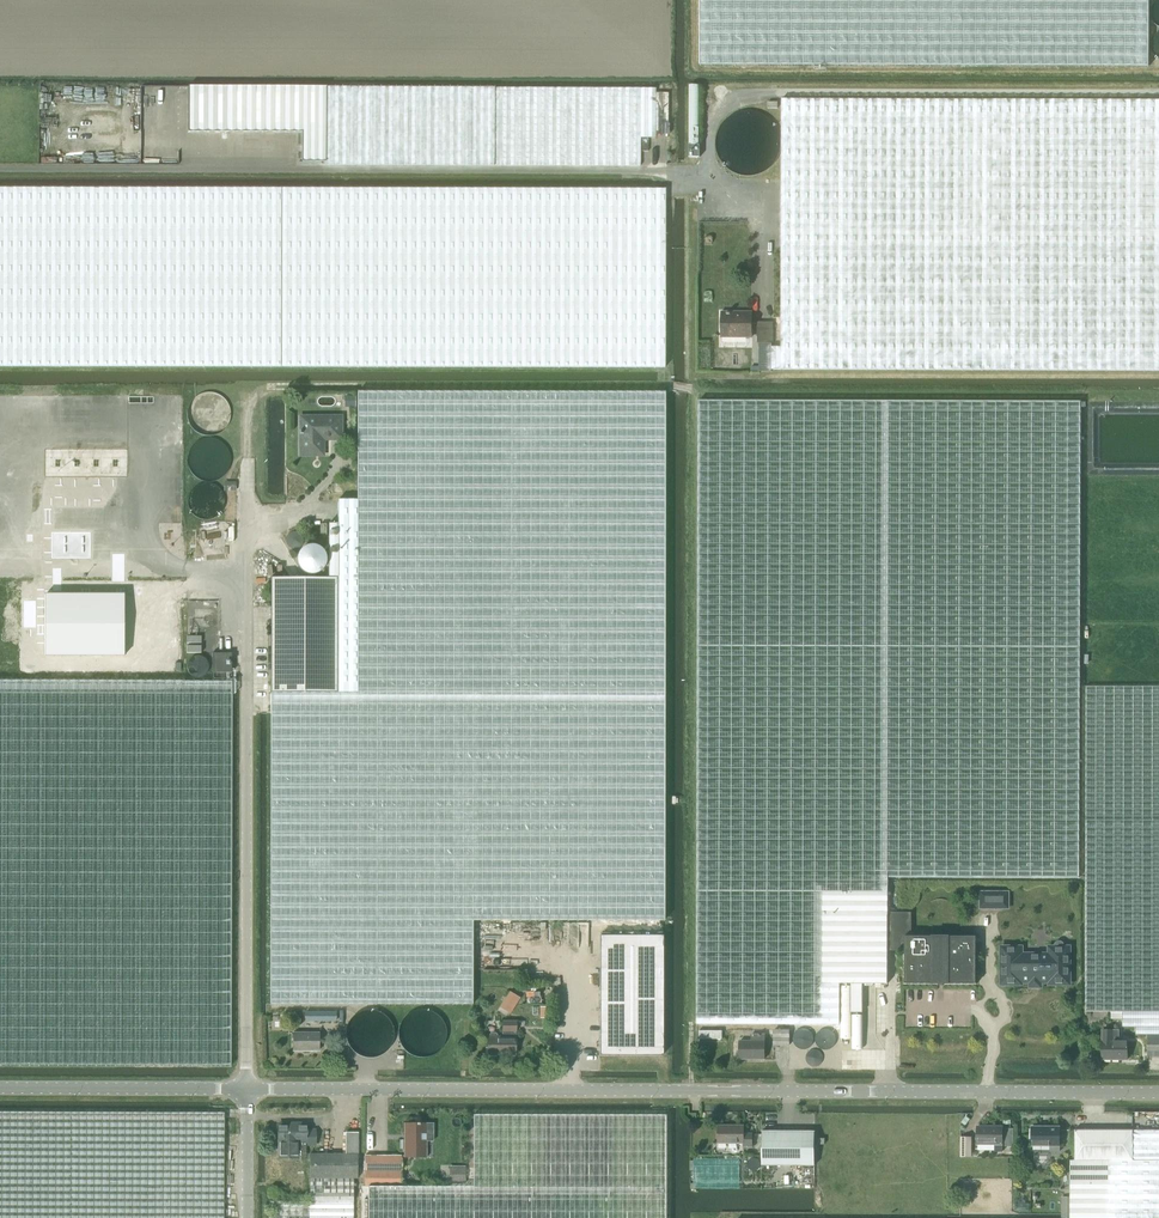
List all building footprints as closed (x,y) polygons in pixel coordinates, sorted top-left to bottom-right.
[(1149,0),(700,0),(700,64),(1149,66),(1149,0)] [(325,160),(325,87),(298,87),(298,96),(256,95),(256,86),(224,86),(224,131),(302,132),(302,160),(325,160)] [(494,88),(325,87),(325,160),(325,165),(494,166),(639,166),(639,138),(655,138),(655,88),(494,88)] [(783,99),(782,347),(772,347),(772,370),(1158,371),(1158,101),(783,99)] [(666,199),(666,189),(0,188),(0,366),(664,367),(666,199)] [(753,336),(753,313),(736,313),(736,312),(722,312),(722,336),(753,336)] [(772,343),(774,343),(774,322),(758,322),(758,343),(759,343),(772,343)] [(772,343),(759,343),(759,370),(772,371),(772,370),(772,347),(772,343)] [(358,499),(358,691),(338,691),(272,691),(271,691),(270,1003),(472,1003),(473,918),(665,919),(664,392),(573,392),(358,392),(358,499)] [(889,399),(698,399),(698,1023),(821,1023),(821,890),(888,890),(888,876),(1079,877),(1080,401),(889,399)] [(323,437),(325,438),(340,438),(340,418),(302,418),(302,431),(300,431),(300,434),(302,434),(302,442),(300,444),(300,449),(302,450),(302,454),(322,454),(322,441),(320,440),(323,437)] [(338,691),(358,691),(358,499),(338,499),(338,523),(328,523),(328,576),(271,577),(272,691),(338,691)] [(212,672),(231,672),(231,652),(212,652),(212,672)] [(229,1065),(231,1065),(232,689),(232,681),(183,681),(0,681),(0,1064),(229,1065)] [(1086,686),(1086,1012),(1123,1012),(1158,1012),(1158,686),(1086,686)] [(888,890),(821,890),(821,1023),(840,1023),(840,983),(888,983),(888,949),(888,911),(888,890)] [(998,892),(979,891),(979,909),(998,909),(998,892)] [(912,911),(888,911),(888,949),(905,949),(905,983),(934,983),(934,981),(947,981),(947,983),(976,983),(976,935),(947,935),(947,936),(934,936),(934,935),(912,935),(912,911)] [(662,935),(600,935),(600,1054),(662,1054),(662,935)] [(1022,947),(1003,947),(1003,983),(1022,983),(1022,980),(1050,980),(1050,983),(1070,983),(1070,947),(1051,947),(1051,954),(1022,954),(1022,947)] [(851,1011),(862,1011),(862,983),(851,983),(851,1011)] [(509,991),(499,1007),(510,1013),(520,997),(509,991)] [(1147,1035),(1158,1035),(1158,1012),(1123,1012),(1123,1027),(1136,1027),(1136,1034),(1147,1035)] [(487,1054),(515,1054),(515,1031),(516,1021),(502,1021),(502,1036),(487,1036),(487,1054)] [(789,1045),(789,1029),(774,1029),(774,1045),(789,1045)] [(699,1030),(699,1038),(722,1039),(722,1030),(699,1030)] [(1127,1041),(1119,1041),(1119,1030),(1102,1030),(1102,1041),(1102,1059),(1127,1060),(1127,1041)] [(319,1050),(319,1031),(294,1031),(294,1049),(319,1050)] [(765,1059),(765,1035),(751,1034),(751,1041),(740,1041),(740,1058),(765,1059)] [(1147,1035),(1147,1055),(1158,1055),(1158,1035),(1147,1035)] [(0,1111),(0,1217),(224,1217),(224,1112),(0,1111)] [(364,1155),(364,1170),(364,1184),(364,1185),(364,1186),(364,1217),(665,1217),(665,1114),(643,1114),(469,1114),(468,1186),(455,1186),(401,1186),(401,1185),(401,1171),(401,1155),(400,1155),(364,1155)] [(296,1158),(296,1156),(306,1156),(306,1145),(315,1145),(315,1130),(307,1130),(307,1122),(278,1122),(278,1158),(296,1158)] [(403,1139),(401,1139),(401,1150),(403,1150),(403,1156),(421,1156),(426,1156),(426,1141),(433,1141),(433,1122),(425,1122),(403,1123),(403,1139)] [(752,1147),(752,1133),(744,1133),(744,1125),(718,1124),(718,1143),(744,1143),(744,1147),(752,1147)] [(1003,1126),(977,1125),(976,1145),(995,1145),(995,1152),(1003,1152),(1003,1126)] [(1060,1127),(1032,1127),(1031,1146),(1050,1146),(1050,1152),(1060,1152),(1060,1127)] [(1013,1128),(1005,1128),(1005,1146),(1013,1146),(1013,1128)] [(1070,1160),(1071,1217),(1158,1217),(1158,1130),(1075,1129),(1074,1160),(1070,1160)] [(763,1130),(762,1155),(762,1163),(816,1164),(816,1131),(763,1130)] [(345,1153),(310,1153),(310,1177),(354,1177),(357,1177),(357,1153),(357,1132),(345,1132),(345,1153)] [(971,1136),(961,1136),(961,1156),(971,1156),(971,1136)] [(310,1177),(310,1186),(310,1201),(270,1201),(269,1217),(354,1217),(354,1177),(310,1177)]
